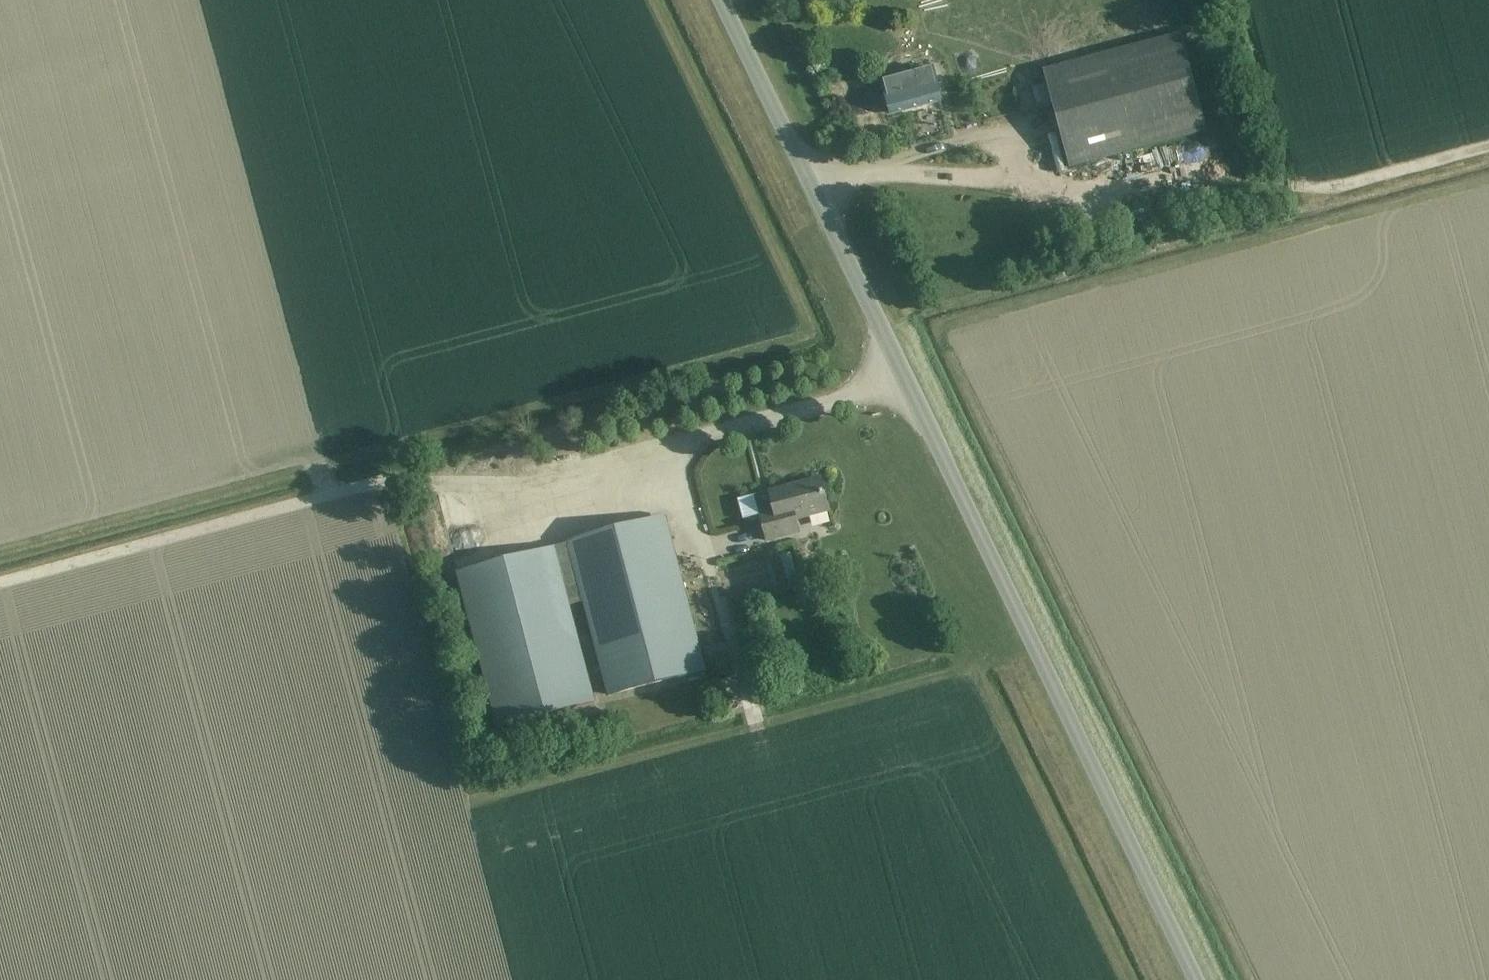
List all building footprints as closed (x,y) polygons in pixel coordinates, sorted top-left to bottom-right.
[(1204,130),(1179,36),(1047,72),(1072,166),(1204,130)] [(893,113),(941,100),(932,68),(884,81),(893,113)] [(1037,106),(1055,101),(1050,82),(1032,87),(1037,106)] [(829,511),(820,478),(770,491),(773,504),(759,507),(768,541),(800,532),(796,520),(829,511)] [(704,670),(664,519),(570,544),(585,602),(610,695),(704,670)] [(569,606),(585,602),(570,544),(457,573),(498,728),(594,703),(569,606)]
